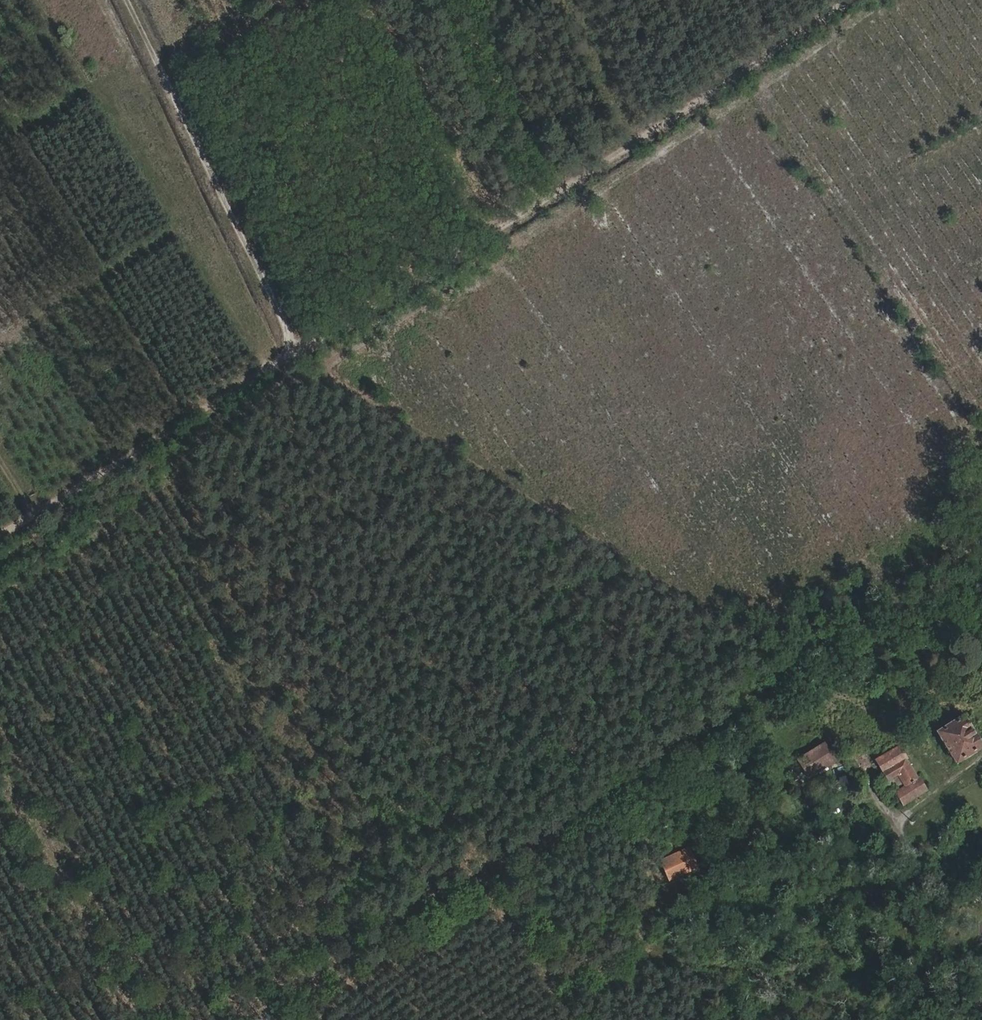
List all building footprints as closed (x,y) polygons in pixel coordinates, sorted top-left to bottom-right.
[(963,715),(936,731),(956,764),(981,748),(981,745),(963,715)] [(795,774),(789,779),(796,789),(837,762),(823,742),(797,760),(800,765),(793,770),(795,774)] [(909,759),(899,745),(875,759),(889,781),(899,776),(905,785),(894,792),(903,806),(928,790),(921,777),(918,777),(909,763),(909,759)] [(689,846),(659,860),(669,881),(699,868),(689,846)]
